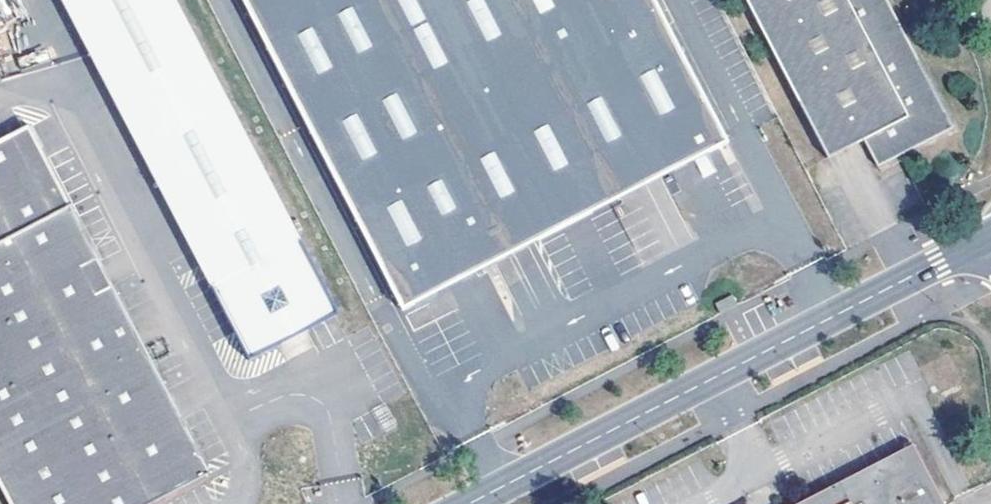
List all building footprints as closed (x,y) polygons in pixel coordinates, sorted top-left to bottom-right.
[(175,0),(60,0),(248,361),(312,328),(335,317),(339,315),(175,0)] [(402,310),(501,259),(522,249),(654,181),(685,165),(727,143),(653,0),(242,0),(402,310)] [(827,158),(863,140),(876,166),(901,153),(952,126),(886,0),(744,0),(827,158)] [(10,503),(152,503),(210,474),(29,126),(0,141),(0,484),(10,503)] [(738,306),(733,295),(715,304),(720,314),(738,306)] [(914,445),(800,503),(944,503),(914,445)]
